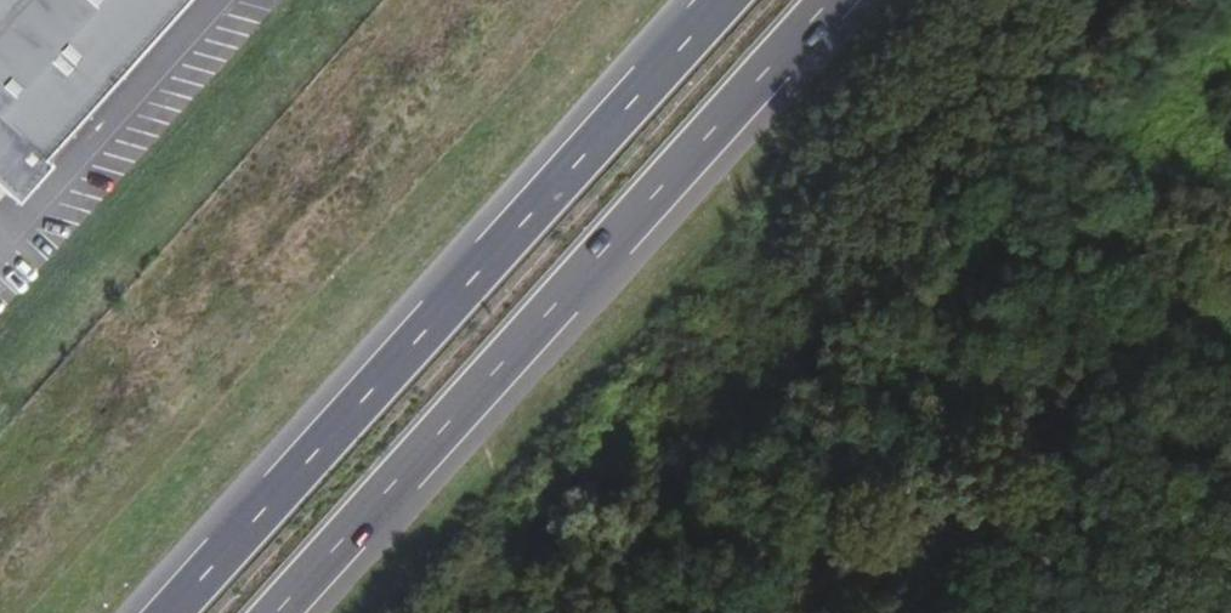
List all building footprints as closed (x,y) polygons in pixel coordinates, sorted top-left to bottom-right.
[(12,189),(183,0),(0,0),(0,178),(12,189)]
